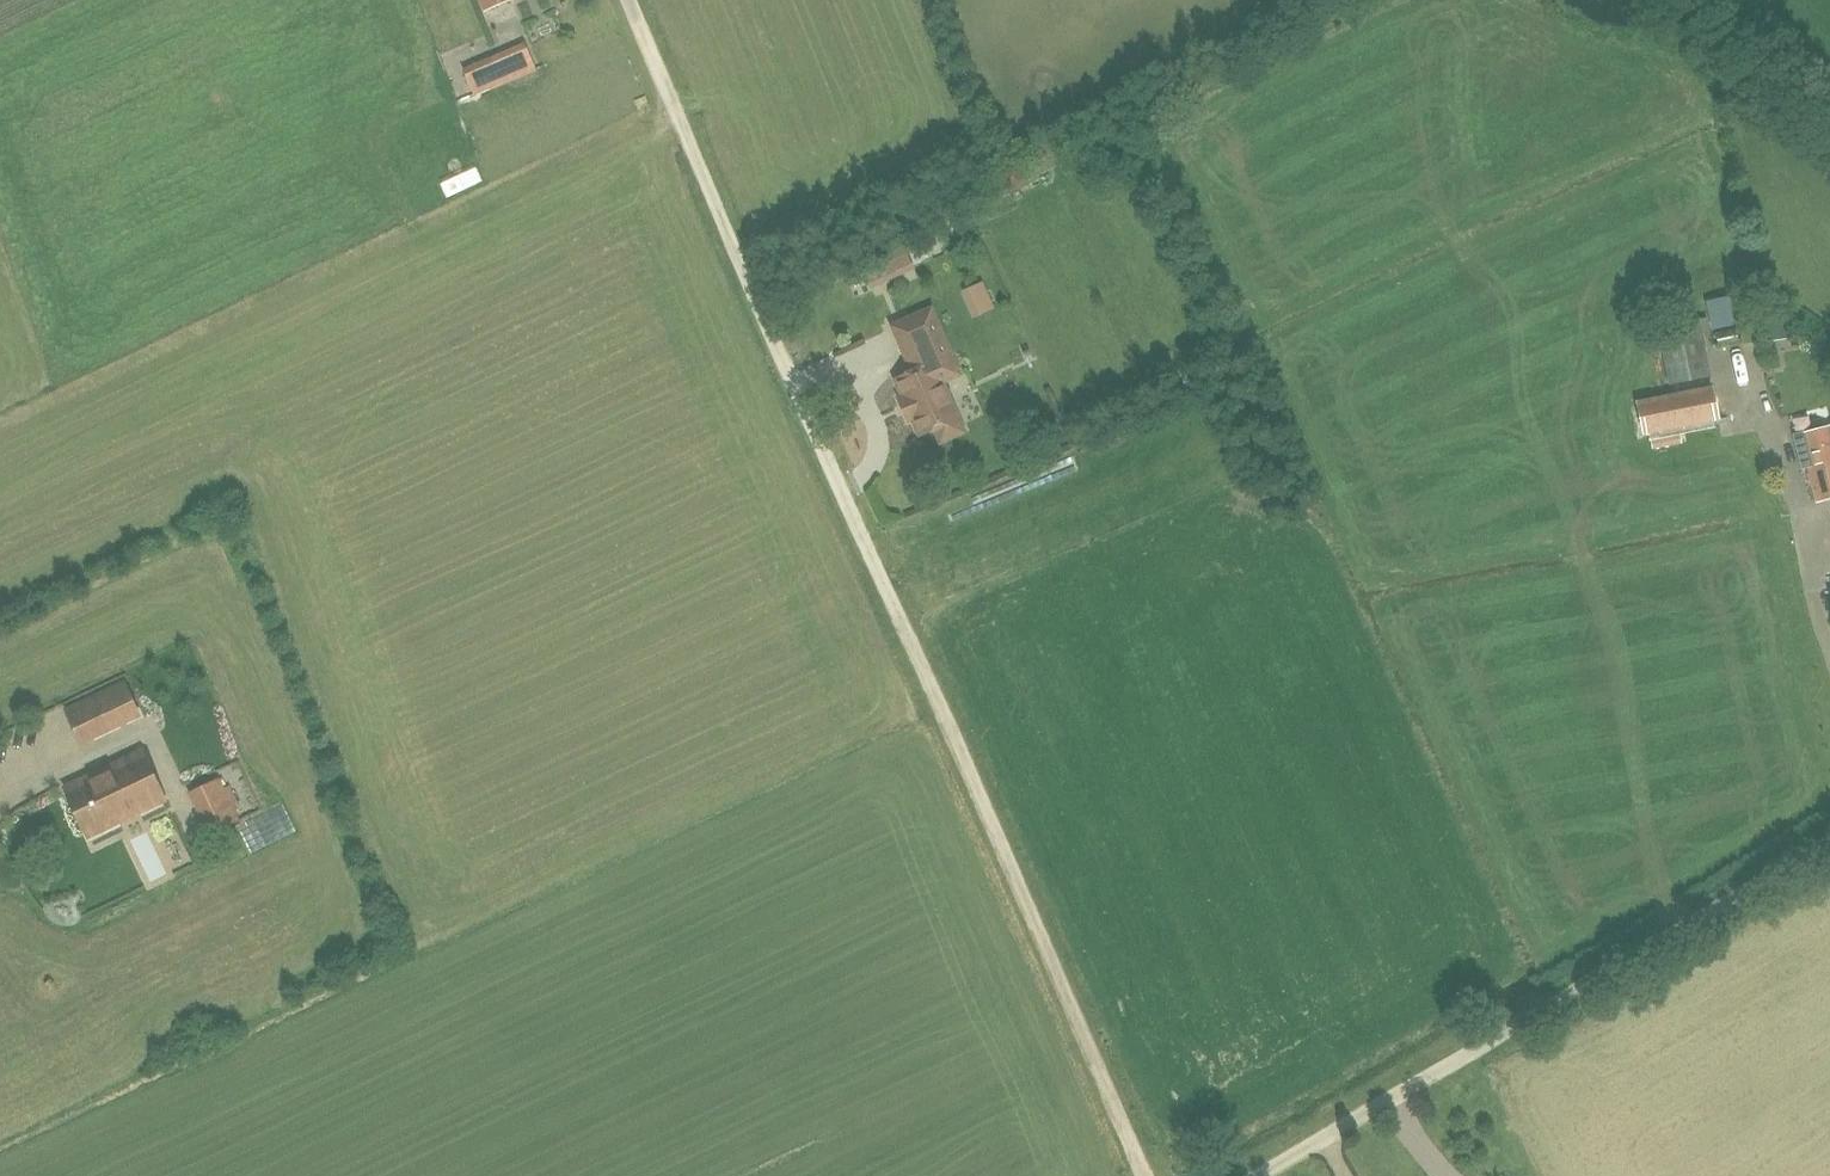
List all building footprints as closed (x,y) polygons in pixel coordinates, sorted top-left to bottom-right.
[(488,10),(512,0),(484,0),(488,10)] [(505,88),(543,75),(534,50),(497,63),(505,88)] [(891,259),(863,270),(871,289),(899,278),(891,259)] [(989,283),(969,292),(981,320),(1002,311),(989,283)] [(960,374),(952,356),(931,308),(892,326),(912,372),(895,379),(902,396),(898,398),(908,422),(912,420),(920,436),(935,430),(940,442),(965,431),(943,382),(960,374)] [(1789,340),(1784,317),(1763,321),(1768,344),(1789,340)] [(1671,383),(1710,375),(1698,320),(1659,328),(1671,383)] [(1642,431),(1660,427),(1719,416),(1712,383),(1636,397),(1642,431)] [(1794,435),(1802,469),(1808,468),(1817,502),(1829,499),(1829,426),(1794,435)] [(80,743),(103,732),(139,714),(124,682),(65,711),(80,743)] [(66,787),(89,837),(165,801),(142,751),(66,787)] [(210,836),(218,832),(240,821),(219,777),(189,792),(210,836)]
